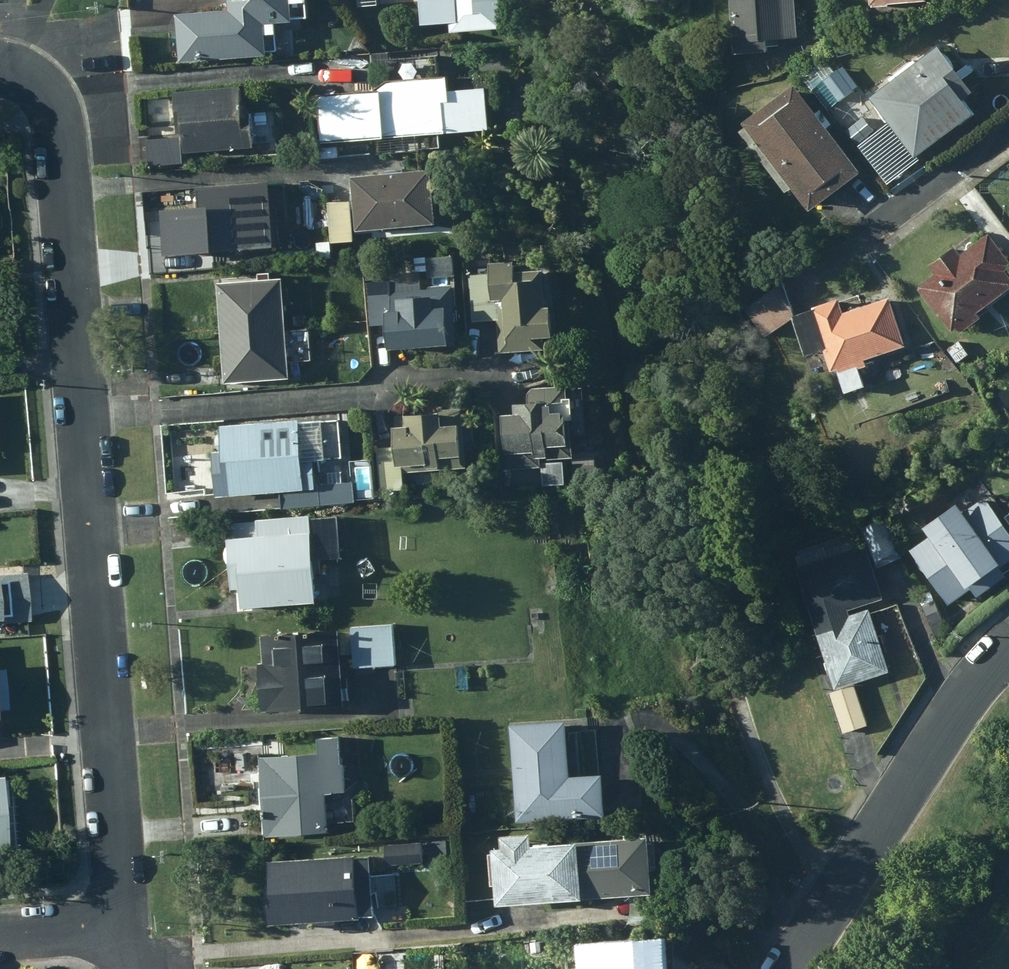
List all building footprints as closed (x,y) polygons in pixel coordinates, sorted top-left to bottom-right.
[(179,61),(267,53),(265,33),(277,31),(276,19),(294,18),(292,0),(230,0),(231,7),(174,12),(179,61)] [(500,0),(421,0),(422,21),(452,19),(452,27),(501,24),(500,0)] [(735,59),(769,56),(768,45),(798,43),(794,0),(730,0),(735,59)] [(871,10),(932,6),(931,0),(870,0),(871,10)] [(940,44),(873,96),(918,154),(975,111),(964,97),(975,88),(940,44)] [(321,141),(489,127),(486,85),(449,88),(448,72),(438,73),(436,54),(389,58),(390,79),(375,89),(317,93),(321,141)] [(863,169),(796,82),(746,120),(813,208),(863,169)] [(244,114),(241,83),(173,90),(177,132),(183,132),(185,151),(255,144),(251,114),(244,114)] [(431,167),(351,176),(356,229),(436,221),(431,167)] [(268,181),(200,185),(205,251),(273,246),(268,181)] [(978,311),(1008,289),(1008,257),(990,231),(961,250),(958,244),(930,264),(936,272),(918,285),(952,330),(960,324),(964,330),(982,315),(978,311)] [(500,351),(546,347),(545,335),(555,334),(553,302),(548,303),(545,266),(518,268),(518,259),(490,261),(494,302),(497,302),(498,320),(500,351)] [(217,282),(221,332),(286,326),(282,276),(217,282)] [(458,345),(453,283),(429,285),(429,288),(391,291),(392,309),(387,309),(390,347),(401,346),(400,349),(458,345)] [(777,291),(746,315),(765,341),(791,321),(797,316),(777,291)] [(907,344),(891,298),(845,313),(839,296),(812,306),(834,369),(840,367),(843,373),(869,364),(867,358),(907,344)] [(290,376),(286,326),(221,332),(224,381),(290,376)] [(516,412),(503,413),(507,469),(542,467),(541,457),(548,457),(548,460),(575,458),(573,396),(568,396),(568,384),(532,388),(528,392),(528,400),(516,401),(516,412)] [(462,409),(394,415),(398,464),(404,464),(404,472),(467,466),(462,409)] [(300,418),(220,424),(225,494),(280,489),(281,506),(355,500),(353,481),(316,483),(314,454),(319,454),(317,420),(300,421),(300,418)] [(986,497),(966,510),(959,501),(927,525),(933,533),(912,548),(951,604),(973,588),(979,596),(1008,575),(1002,567),(1008,561),(1008,528),(986,497)] [(316,599),(310,514),(228,519),(233,589),(242,589),(243,604),(316,599)] [(879,566),(902,556),(886,518),(862,528),(879,566)] [(797,566),(816,625),(850,614),(848,608),(882,598),(866,543),(797,566)] [(23,621),(22,598),(21,581),(0,583),(0,623),(23,621)] [(870,608),(850,614),(816,625),(836,688),(891,671),(870,608)] [(396,664),(394,623),(351,626),(355,667),(396,664)] [(344,704),(339,627),(264,633),(265,663),(260,663),(263,710),(344,704)] [(854,687),(830,695),(842,735),(866,728),(854,687)] [(567,720),(509,725),(517,822),(605,815),(602,775),(571,777),(567,720)] [(318,753),(261,756),(266,833),(328,829),(326,794),(348,792),(345,763),(339,763),(337,735),(316,736),(318,753)] [(498,905),(577,898),(573,841),(535,844),(534,832),(502,835),(503,846),(493,847),(498,905)] [(650,835),(573,841),(577,898),(655,892),(650,835)] [(382,844),(382,865),(422,864),(422,844),(382,844)] [(375,915),(370,855),(266,864),(271,924),(375,915)] [(675,955),(674,944),(663,945),(663,943),(586,948),(588,968),(698,968),(675,955)]
